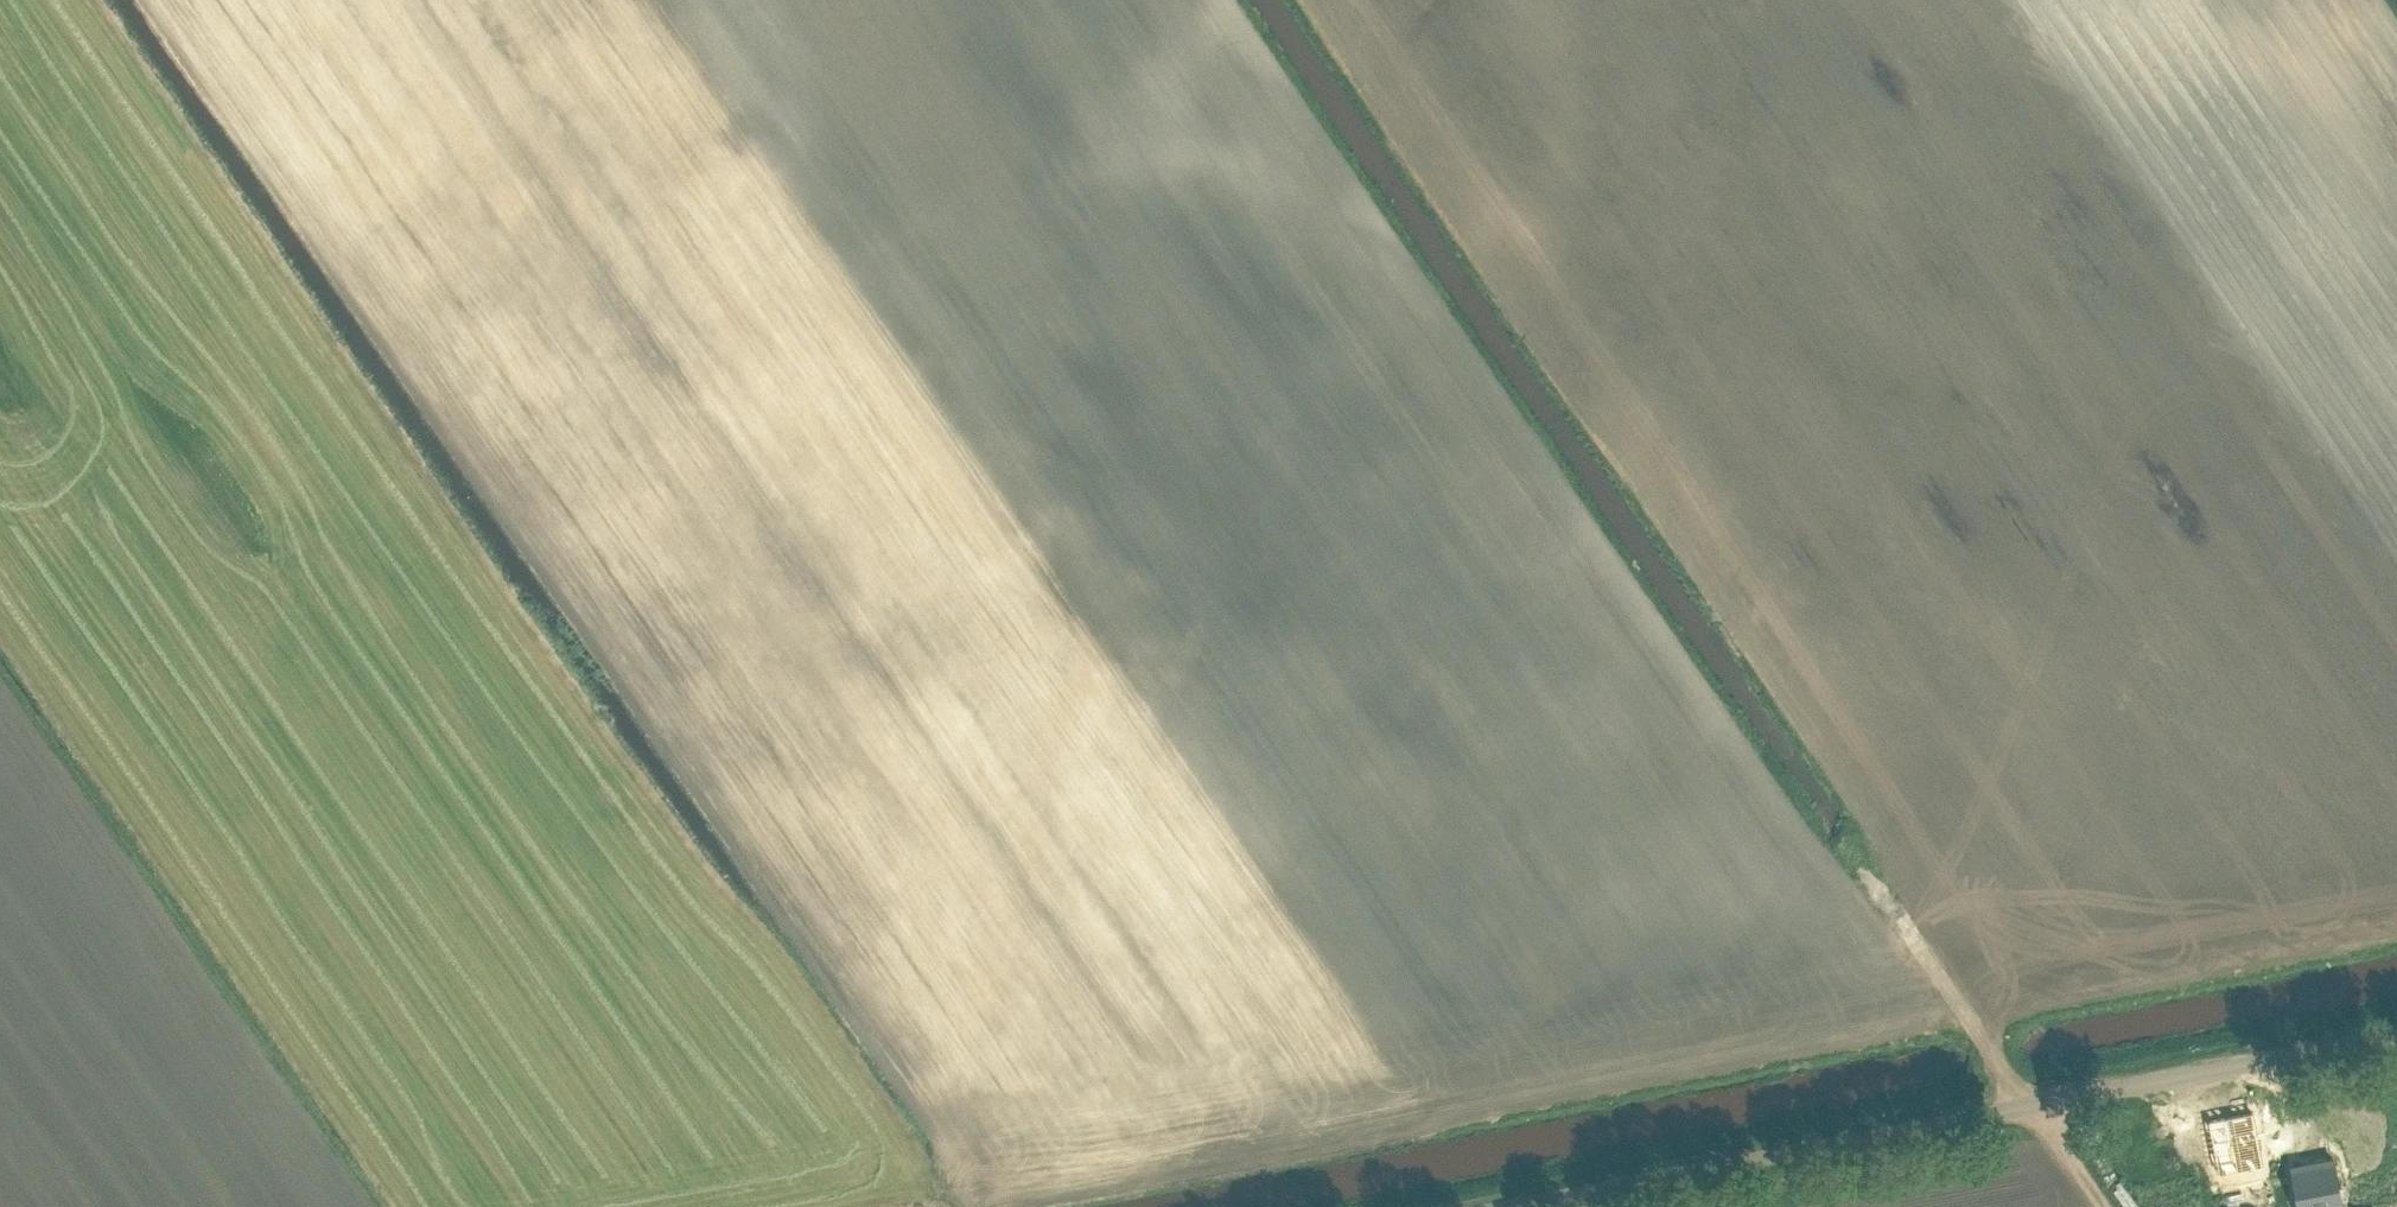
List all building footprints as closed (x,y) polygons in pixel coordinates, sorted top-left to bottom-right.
[(2264,1165),(2254,1109),(2207,1118),(2218,1174),(2264,1165)] [(2292,1166),(2299,1206),(2343,1206),(2334,1158),(2292,1166)]
